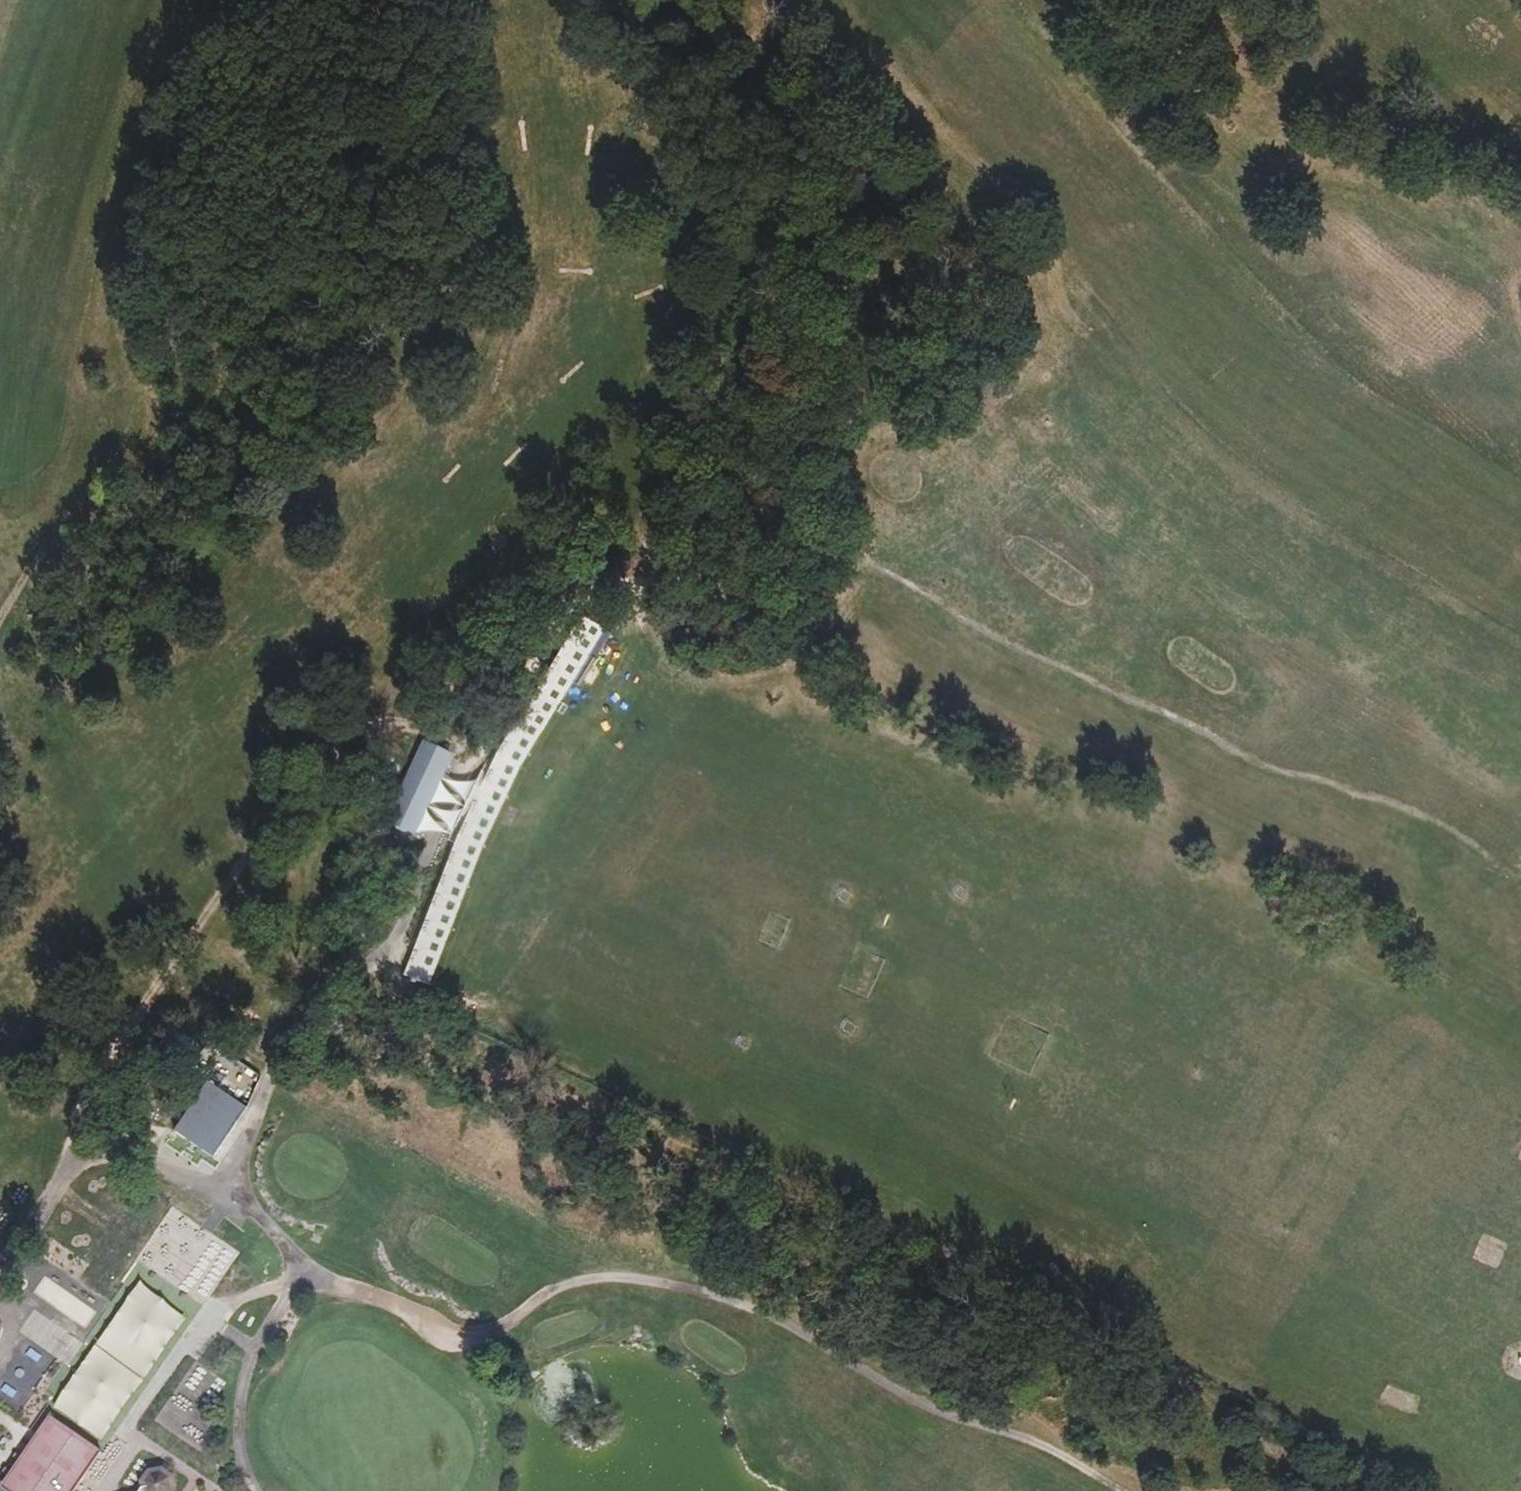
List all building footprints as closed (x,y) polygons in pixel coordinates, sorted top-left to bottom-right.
[(464,809),(452,836),(409,978),(432,985),(476,842),(513,763),(597,622),(577,610),(492,749),(477,782),(497,791),(483,819),(464,809)] [(421,742),(383,818),(388,821),(389,826),(397,830),(402,829),(407,831),(445,754),(421,742)] [(447,1012),(451,1000),(425,992),(424,996),(422,1003),(421,1004),(447,1012)] [(422,1003),(424,996),(417,994),(415,1001),(422,1003)] [(237,1121),(199,1095),(166,1144),(204,1170),(237,1121)] [(83,1242),(119,1259),(127,1240),(92,1223),(83,1242)] [(165,1263),(195,1282),(200,1273),(214,1282),(234,1251),(190,1223),(165,1263)] [(203,1305),(151,1268),(135,1291),(124,1284),(68,1365),(29,1338),(8,1368),(43,1392),(23,1421),(32,1427),(13,1455),(19,1460),(0,1488),(0,1490),(1,1490),(74,1490),(175,1345),(203,1305)] [(173,1488),(170,1477),(161,1470),(150,1472),(144,1482),(144,1484),(139,1490),(171,1490),(173,1488)]
